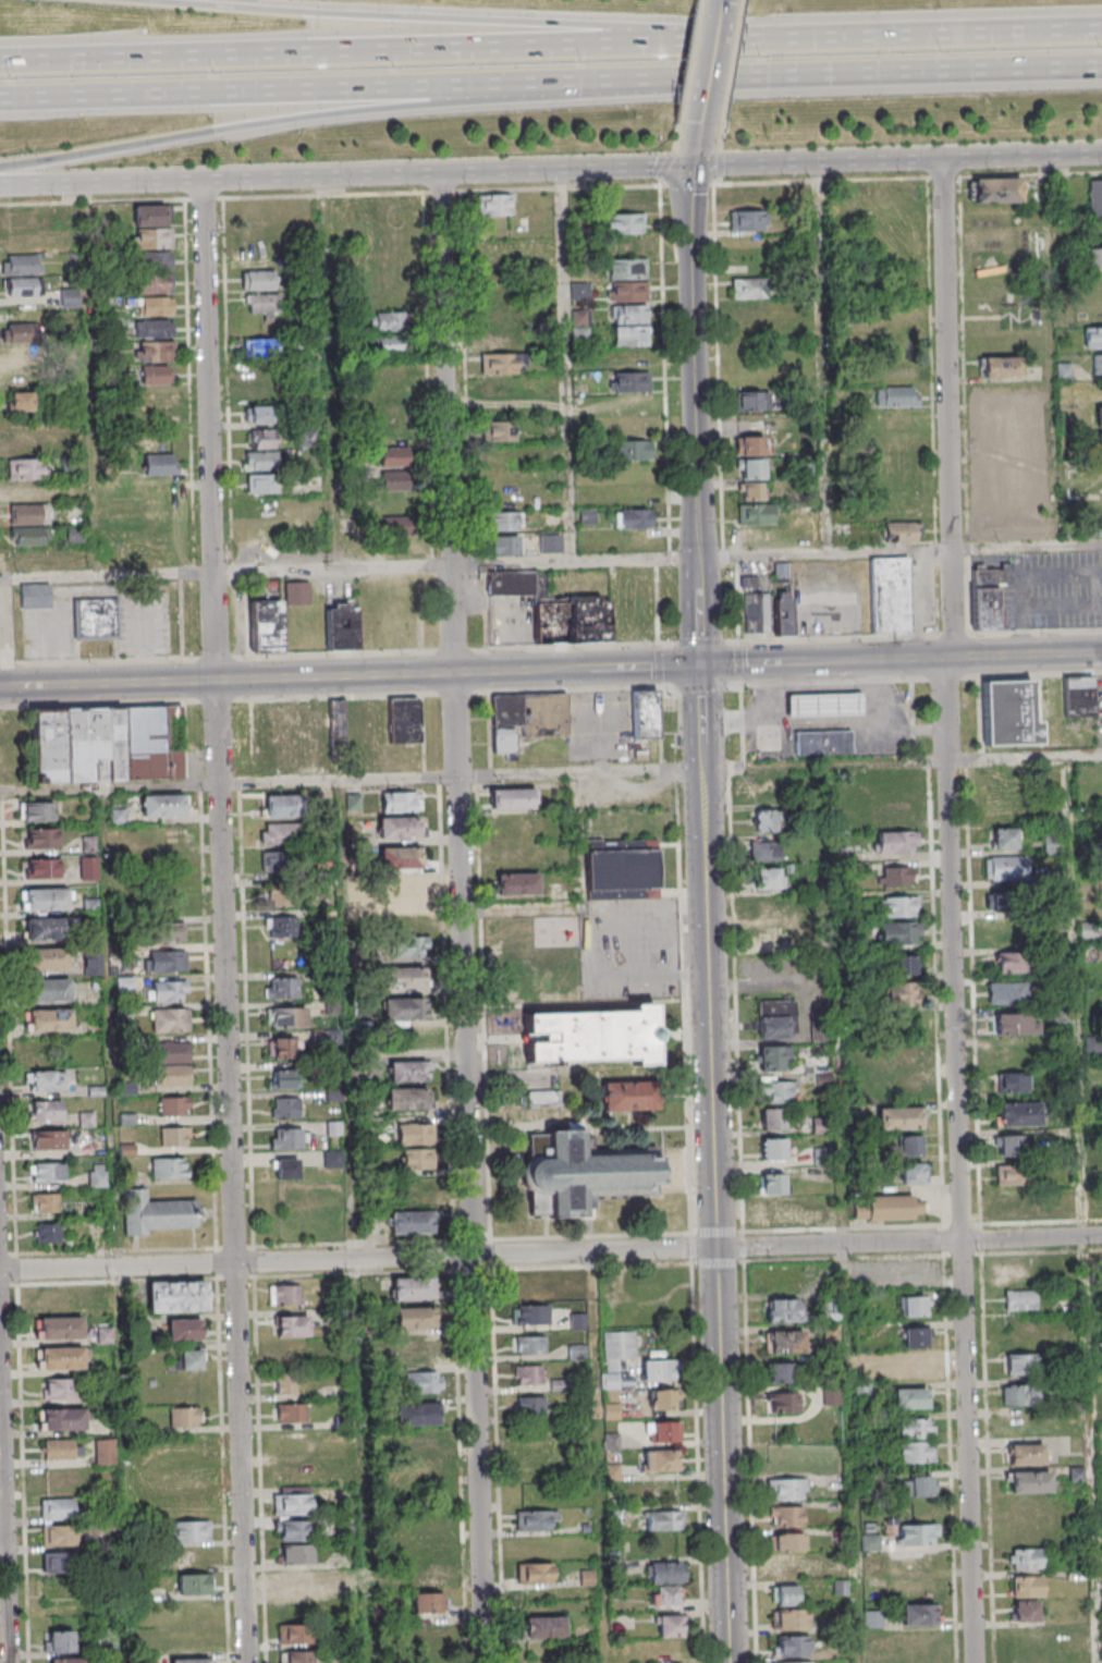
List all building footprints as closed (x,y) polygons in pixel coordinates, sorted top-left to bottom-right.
[(1019,202),(1019,178),(969,178),(969,202),(1019,202)] [(1087,215),(1101,215),(1101,179),(1087,179),(1087,215)] [(510,194),(476,194),(476,216),(510,216),(510,194)] [(170,269),(170,226),(165,226),(165,205),(132,205),(132,228),(130,228),(130,250),(136,250),(136,269),(170,269)] [(727,211),(727,230),(764,230),(764,211),(727,211)] [(643,233),(643,214),(604,214),(604,233),(643,233)] [(645,256),(644,237),(607,237),(607,256),(645,256)] [(1085,269),(1101,269),(1101,248),(1085,248),(1085,269)] [(240,249),(240,267),(272,267),(272,249),(240,249)] [(1,274),(36,274),(36,255),(1,255),(1,274)] [(647,302),(646,259),(607,260),(607,302),(647,302)] [(273,271),(241,271),(241,289),(273,289),(273,271)] [(171,293),(171,274),(133,274),(133,293),(171,293)] [(35,278),(7,278),(7,296),(35,296),(35,278)] [(731,322),(766,322),(766,278),(731,278),(731,322)] [(571,297),(588,297),(588,283),(571,283),(571,297)] [(278,320),(278,294),(247,294),(247,313),(258,313),(258,320),(278,320)] [(173,297),(137,297),(137,315),(173,315),(173,297)] [(515,307),(478,308),(480,374),(517,373),(515,307)] [(407,331),(407,312),(368,312),(368,331),(407,331)] [(173,338),(173,320),(134,320),(134,338),(173,338)] [(3,342),(28,342),(28,322),(3,322),(3,342)] [(1083,327),(1083,347),(1101,347),(1101,327),(1083,327)] [(369,352),(405,352),(405,335),(369,335),(369,352)] [(277,339),(242,339),(242,359),(277,359),(277,339)] [(174,342),(140,342),(140,361),(174,361),(174,342)] [(31,365),(31,347),(5,347),(5,365),(31,365)] [(1092,375),(1101,375),(1101,355),(1092,355),(1092,375)] [(981,357),(981,377),(1019,377),(1019,357),(981,357)] [(141,385),(169,385),(169,365),(141,365),(141,385)] [(247,369),(247,383),(274,383),(274,369),(247,369)] [(649,372),(613,372),(613,393),(649,393),(649,372)] [(517,376),(481,377),(481,396),(518,396),(517,376)] [(875,406),(916,406),(916,386),(875,386),(875,406)] [(247,403),(274,402),(273,388),(246,389),(247,403)] [(737,410),(768,410),(768,391),(737,391),(737,410)] [(7,412),(33,412),(33,393),(7,393),(7,412)] [(244,406),(244,423),(272,423),(272,406),(244,406)] [(481,420),(481,441),(515,441),(515,420),(481,420)] [(378,445),(407,445),(407,426),(378,426),(378,445)] [(274,449),(274,430),(251,430),(251,449),(274,449)] [(763,436),(736,436),(736,456),(763,456),(763,436)] [(612,440),(612,461),(652,461),(652,440),(612,440)] [(408,446),(378,446),(378,467),(408,467),(408,446)] [(244,470),(277,470),(277,451),(244,451),(244,470)] [(150,475),(177,475),(177,454),(150,454),(150,475)] [(737,479),(763,479),(763,459),(737,459),(737,479)] [(8,479),(43,479),(43,460),(8,460),(8,479)] [(519,486),(510,469),(489,481),(498,498),(519,486)] [(278,474),(246,474),(246,493),(278,493),(278,474)] [(407,488),(407,477),(384,477),(384,488),(407,488)] [(762,500),(762,482),(737,482),(737,500),(762,500)] [(9,501),(50,501),(50,484),(9,484),(9,501)] [(774,504),(737,504),(737,525),(774,525),(774,504)] [(10,505),(10,525),(49,525),(49,505),(10,505)] [(653,528),(653,509),(614,509),(614,528),(653,528)] [(522,530),(522,511),(488,511),(488,530),(522,530)] [(1090,515),(1090,535),(1101,535),(1101,515),(1090,515)] [(920,543),(920,522),(883,522),(883,543),(920,543)] [(43,546),(43,528),(10,528),(10,546),(43,546)] [(539,532),(539,552),(561,552),(561,532),(539,532)] [(519,555),(519,536),(488,536),(488,555),(519,555)] [(870,634),(909,633),(908,556),(870,557),(870,634)] [(773,582),(789,582),(789,562),(773,562),(773,582)] [(970,631),(999,630),(999,583),(1011,583),(1011,565),(969,566),(970,631)] [(534,571),(487,572),(487,596),(533,595),(534,644),(611,643),(610,596),(546,597),(546,580),(534,581),(534,571)] [(310,605),(310,581),(285,581),(285,605),(310,605)] [(50,583),(21,583),(21,609),(50,609),(50,583)] [(745,634),(770,633),(769,592),(744,593),(745,634)] [(792,636),(792,592),(774,592),(774,636),(792,636)] [(73,640),(116,640),(116,600),(73,600),(73,640)] [(250,600),(250,653),(282,653),(282,600),(250,600)] [(326,650),(357,650),(357,605),(326,605),(326,650)] [(1064,676),(1064,718),(1094,718),(1094,676),(1064,676)] [(1040,721),(1031,721),(1031,680),(982,681),(983,745),(1041,744),(1040,721)] [(660,739),(660,689),(632,689),(632,739),(660,739)] [(866,716),(865,690),(788,694),(789,718),(866,716)] [(569,736),(568,693),(492,695),(493,754),(505,753),(505,761),(523,760),(522,737),(569,736)] [(421,698),(389,698),(389,744),(421,744),(421,698)] [(268,701),(269,774),(318,774),(317,751),(360,751),(359,700),(268,701)] [(33,782),(184,779),(183,706),(32,708),(33,782)] [(854,754),(854,729),(797,731),(797,756),(854,754)] [(535,809),(535,788),(491,788),(491,809),(535,809)] [(381,793),(381,813),(421,813),(421,793),(381,793)] [(141,817),(188,817),(188,794),(141,794),(141,817)] [(301,816),(301,795),(264,795),(265,816),(301,816)] [(53,821),(53,802),(20,802),(20,821),(53,821)] [(914,803),(868,803),(868,824),(914,824),(914,803)] [(755,833),(780,833),(780,810),(755,810),(755,833)] [(378,820),(378,841),(422,841),(422,820),(378,820)] [(261,823),(261,845),(298,845),(298,823),(261,823)] [(155,826),(155,850),(184,850),(184,826),(155,826)] [(1020,849),(1020,828),(992,828),(992,849),(1020,849)] [(23,848),(59,848),(59,829),(23,829),(23,848)] [(917,854),(917,832),(875,832),(875,854),(917,854)] [(588,841),(589,901),(661,897),(659,839),(588,841)] [(780,861),(780,841),(751,841),(751,861),(780,861)] [(421,870),(421,848),(378,848),(378,870),(421,870)] [(262,852),(262,872),(291,872),(291,852),(262,852)] [(984,879),(1027,879),(1027,856),(984,856),(984,879)] [(80,881),(97,881),(97,857),(80,857),(80,881)] [(60,859),(23,859),(23,878),(60,878),(60,859)] [(915,866),(878,866),(878,886),(915,886),(915,866)] [(784,889),(784,867),(755,867),(755,889),(784,889)] [(497,895),(536,895),(536,873),(497,873),(497,895)] [(421,899),(421,879),(387,879),(387,899),(421,899)] [(292,906),(292,888),(268,888),(268,906),(292,906)] [(70,911),(70,889),(21,889),(21,911),(70,911)] [(1021,911),(1021,890),(985,890),(985,911),(1021,911)] [(919,896),(880,896),(880,917),(919,917),(919,896)] [(381,929),(424,929),(424,909),(381,909),(381,929)] [(297,917),(266,917),(266,938),(297,938),(297,917)] [(67,942),(67,919),(24,919),(24,942),(67,942)] [(920,944),(920,922),(880,922),(880,944),(920,944)] [(1013,942),(1013,922),(987,923),(988,942),(1013,942)] [(185,925),(153,925),(153,941),(185,941),(185,925)] [(755,928),(755,947),(781,947),(781,928),(755,928)] [(389,959),(428,959),(428,939),(389,939),(389,959)] [(1082,959),(1101,959),(1101,947),(1082,947),(1082,959)] [(67,970),(67,950),(27,950),(27,970),(67,970)] [(101,974),(101,951),(84,951),(84,974),(101,974)] [(146,951),(146,971),(187,971),(187,951),(146,951)] [(1023,973),(1023,952),(993,952),(993,973),(1023,973)] [(919,956),(893,956),(893,975),(919,975),(919,956)] [(383,969),(383,990),(424,990),(424,969),(383,969)] [(298,998),(298,978),(265,978),(265,998),(298,998)] [(29,979),(29,1002),(69,1002),(69,979),(29,979)] [(187,1002),(187,981),(150,981),(150,1002),(187,1002)] [(886,1006),(922,1006),(922,983),(886,983),(886,1006)] [(1022,1004),(1022,983),(988,983),(988,1004),(1022,1004)] [(383,999),(383,1020),(424,1020),(424,999),(383,999)] [(757,1000),(757,1038),(796,1038),(796,1000),(757,1000)] [(526,1016),(633,1013),(633,1006),(654,1006),(656,1030),(659,1030),(659,1042),(656,1042),(657,1066),(635,1066),(635,1061),(528,1064),(528,1046),(542,1044),(542,1035),(527,1035),(526,1016)] [(306,1007),(266,1007),(266,1027),(306,1027),(306,1007)] [(24,1009),(24,1031),(70,1031),(70,1009),(24,1009)] [(152,1009),(152,1033),(189,1033),(189,1009),(152,1009)] [(992,1013),(992,1035),(1039,1035),(1039,1013),(992,1013)] [(295,1037),(267,1037),(267,1058),(295,1058),(295,1037)] [(189,1042),(152,1042),(152,1063),(189,1063),(189,1042)] [(1027,1043),(996,1043),(996,1062),(1027,1062),(1027,1043)] [(885,1044),(885,1066),(923,1066),(923,1044),(885,1044)] [(787,1070),(787,1046),(756,1046),(756,1070),(787,1070)] [(428,1062),(389,1062),(389,1083),(428,1083),(428,1062)] [(153,1066),(153,1085),(190,1086),(191,1066),(153,1066)] [(269,1088),(296,1088),(296,1070),(269,1070),(269,1088)] [(64,1072),(27,1072),(27,1091),(64,1091),(64,1072)] [(999,1092),(1027,1092),(1027,1072),(999,1072),(999,1092)] [(923,1078),(883,1078),(883,1099),(923,1099),(923,1078)] [(759,1102),(796,1102),(796,1080),(759,1080),(759,1102)] [(604,1084),(605,1112),(659,1110),(658,1081),(604,1084)] [(429,1110),(429,1088),(387,1088),(387,1110),(429,1110)] [(530,1093),(530,1109),(562,1108),(561,1093),(530,1093)] [(190,1097),(159,1097),(159,1116),(190,1116),(190,1097)] [(272,1097),(272,1118),(303,1118),(303,1097),(272,1097)] [(29,1121),(62,1121),(62,1101),(29,1101),(29,1121)] [(999,1102),(999,1126),(1039,1126),(1039,1102),(999,1102)] [(923,1108),(878,1108),(878,1129),(923,1129),(923,1108)] [(761,1109),(761,1130),(786,1130),(786,1109),(761,1109)] [(827,1132),(827,1118),(812,1119),(813,1132),(827,1132)] [(434,1145),(434,1123),(398,1123),(398,1145),(434,1145)] [(160,1146),(189,1146),(189,1127),(160,1127),(160,1146)] [(271,1149),(307,1149),(307,1128),(271,1128),(271,1149)] [(30,1149),(64,1149),(64,1130),(30,1130),(30,1149)] [(531,1138),(551,1137),(551,1132),(584,1130),(585,1141),(596,1141),(597,1151),(647,1149),(647,1148),(659,1147),(660,1155),(664,1155),(665,1187),(661,1187),(661,1197),(650,1197),(650,1195),(598,1197),(598,1211),(587,1211),(587,1216),(555,1218),(555,1214),(535,1215),(535,1194),(529,1190),(526,1186),(524,1181),(524,1175),(525,1171),(527,1165),(530,1162),(532,1160),(531,1138)] [(921,1156),(921,1135),(900,1135),(900,1156),(921,1156)] [(999,1135),(999,1156),(1021,1156),(1021,1135),(999,1135)] [(761,1161),(786,1161),(786,1139),(761,1139),(761,1161)] [(402,1149),(402,1170),(434,1170),(434,1149),(402,1149)] [(188,1178),(188,1158),(151,1158),(151,1178),(188,1178)] [(298,1179),(298,1159),(275,1159),(275,1179),(298,1179)] [(30,1163),(30,1181),(63,1181),(63,1163),(30,1163)] [(928,1163),(898,1163),(898,1184),(928,1184),(928,1163)] [(103,1164),(88,1164),(88,1187),(103,1187),(103,1164)] [(995,1185),(1033,1185),(1033,1166),(995,1166),(995,1185)] [(761,1174),(761,1195),(788,1195),(788,1174),(761,1174)] [(278,1187),(278,1208),(321,1208),(321,1196),(312,1196),(312,1187),(278,1187)] [(147,1188),(123,1188),(124,1235),(149,1235),(149,1229),(197,1228),(196,1199),(147,1200),(147,1188)] [(59,1193),(31,1193),(31,1212),(59,1212),(59,1193)] [(921,1195),(865,1195),(865,1205),(852,1205),(852,1220),(921,1220),(921,1195)] [(432,1233),(432,1210),(389,1210),(389,1233),(432,1233)] [(60,1224),(35,1224),(35,1243),(60,1243),(60,1224)] [(1025,1284),(1025,1266),(1003,1266),(1003,1284),(1025,1284)] [(434,1299),(434,1278),(391,1278),(391,1299),(434,1299)] [(148,1281),(148,1311),(206,1311),(206,1281),(148,1281)] [(269,1305),(301,1305),(301,1284),(269,1284),(269,1305)] [(1037,1290),(1006,1290),(1006,1310),(1037,1310),(1037,1290)] [(902,1317),(929,1317),(929,1296),(902,1296),(902,1317)] [(821,1320),(840,1320),(840,1298),(821,1298),(821,1320)] [(802,1299),(767,1299),(767,1322),(802,1322),(802,1299)] [(550,1305),(514,1305),(514,1325),(550,1325),(550,1305)] [(395,1328),(434,1328),(434,1307),(395,1307),(395,1328)] [(309,1315),(273,1315),(273,1337),(309,1337),(309,1315)] [(38,1318),(38,1339),(81,1339),(81,1318),(38,1318)] [(201,1318),(168,1318),(168,1340),(201,1340),(201,1318)] [(823,1324),(823,1341),(839,1341),(839,1324),(823,1324)] [(901,1327),(901,1347),(929,1347),(929,1327),(901,1327)] [(805,1353),(805,1330),(765,1330),(765,1353),(805,1353)] [(602,1332),(604,1390),(619,1390),(618,1360),(636,1359),(635,1331),(602,1332)] [(546,1355),(546,1336),(516,1336),(516,1355),(546,1355)] [(400,1360),(436,1360),(436,1338),(400,1338),(400,1360)] [(274,1363),(313,1363),(313,1344),(274,1344),(274,1363)] [(36,1347),(36,1369),(83,1369),(82,1347),(36,1347)] [(175,1350),(175,1370),(202,1370),(202,1350),(175,1350)] [(1003,1374),(1036,1374),(1036,1354),(1003,1354),(1003,1374)] [(931,1377),(931,1356),(892,1356),(892,1377),(931,1377)] [(677,1383),(677,1361),(642,1361),(642,1383),(677,1383)] [(791,1384),(791,1364),(768,1364),(768,1384),(791,1384)] [(515,1385),(543,1385),(543,1366),(515,1366),(515,1385)] [(276,1394),(296,1394),(296,1372),(276,1372),(276,1394)] [(443,1392),(443,1372),(405,1372),(405,1392),(443,1392)] [(41,1379),(41,1398),(62,1398),(62,1379),(41,1379)] [(1037,1405),(1037,1385),(1001,1385),(1001,1405),(1037,1405)] [(893,1409),(931,1409),(931,1388),(893,1388),(893,1409)] [(676,1391),(649,1391),(649,1410),(676,1410),(676,1391)] [(801,1394),(767,1394),(767,1413),(801,1413),(801,1394)] [(518,1396),(518,1413),(546,1413),(546,1396),(518,1396)] [(276,1422),(307,1422),(307,1403),(276,1403),(276,1422)] [(396,1403),(396,1425),(438,1425),(438,1403),(396,1403)] [(169,1426),(199,1426),(199,1407),(169,1407),(169,1426)] [(42,1430),(88,1430),(88,1408),(42,1408),(42,1430)] [(935,1438),(935,1418),(896,1418),(896,1438),(935,1438)] [(647,1423),(648,1443),(679,1442),(679,1422),(647,1423)] [(408,1431),(409,1451),(435,1451),(435,1431),(408,1431)] [(619,1450),(619,1435),(608,1435),(608,1450),(619,1450)] [(42,1440),(42,1458),(81,1458),(81,1440),(42,1440)] [(935,1463),(935,1442),(896,1442),(896,1463),(935,1463)] [(1006,1444),(1006,1464),(1044,1464),(1044,1444),(1006,1444)] [(678,1472),(678,1451),(643,1451),(643,1472),(678,1472)] [(86,1490),(86,1468),(42,1468),(42,1490),(86,1490)] [(1051,1471),(1007,1471),(1007,1493),(1051,1493),(1051,1471)] [(935,1496),(935,1476),(902,1476),(902,1496),(935,1496)] [(769,1499),(807,1499),(807,1479),(769,1479),(769,1499)] [(310,1515),(310,1486),(274,1486),(274,1515),(310,1515)] [(74,1500),(40,1500),(40,1520),(74,1520),(74,1500)] [(803,1506),(769,1506),(769,1526),(803,1526),(803,1506)] [(516,1510),(516,1530),(557,1530),(557,1510),(516,1510)] [(647,1511),(647,1530),(683,1530),(683,1511),(647,1511)] [(210,1542),(210,1521),(173,1521),(173,1542),(210,1542)] [(311,1541),(311,1521),(275,1521),(275,1541),(311,1541)] [(897,1524),(897,1544),(937,1544),(937,1524),(897,1524)] [(75,1525),(41,1525),(41,1545),(75,1545),(75,1525)] [(774,1551),(804,1551),(804,1532),(774,1532),(774,1551)] [(879,1534),(862,1534),(862,1550),(879,1550),(879,1534)] [(312,1565),(312,1545),(279,1545),(279,1565),(312,1565)] [(1044,1549),(1009,1549),(1009,1569),(1044,1569),(1044,1549)] [(42,1572),(71,1572),(71,1552),(42,1552),(42,1572)] [(806,1578),(806,1558),(771,1559),(772,1579),(806,1578)] [(684,1562),(648,1562),(648,1584),(684,1584),(684,1562)] [(518,1563),(518,1584),(553,1584),(552,1563),(518,1563)] [(212,1595),(212,1574),(179,1574),(179,1595),(212,1595)] [(1043,1596),(1043,1576),(1012,1576),(1012,1596),(1043,1596)] [(772,1585),(772,1605),(798,1605),(798,1585),(772,1585)] [(681,1606),(680,1586),(652,1587),(652,1606),(681,1606)] [(430,1617),(444,1617),(444,1594),(408,1595),(409,1639),(431,1639),(430,1617)] [(1013,1621),(1038,1621),(1038,1601),(1013,1601),(1013,1621)] [(900,1625),(939,1625),(939,1604),(900,1604),(900,1625)] [(809,1629),(809,1609),(772,1609),(772,1629),(809,1629)] [(683,1637),(683,1615),(658,1616),(658,1638),(683,1637)] [(565,1641),(565,1618),(522,1618),(522,1641),(565,1641)] [(279,1643),(311,1643),(311,1624),(279,1624),(279,1643)] [(73,1631),(44,1631),(44,1651),(73,1651),(73,1631)] [(810,1636),(775,1636),(775,1656),(810,1656),(810,1636)] [(315,1651),(279,1651),(279,1662),(315,1662),(315,1651)]
